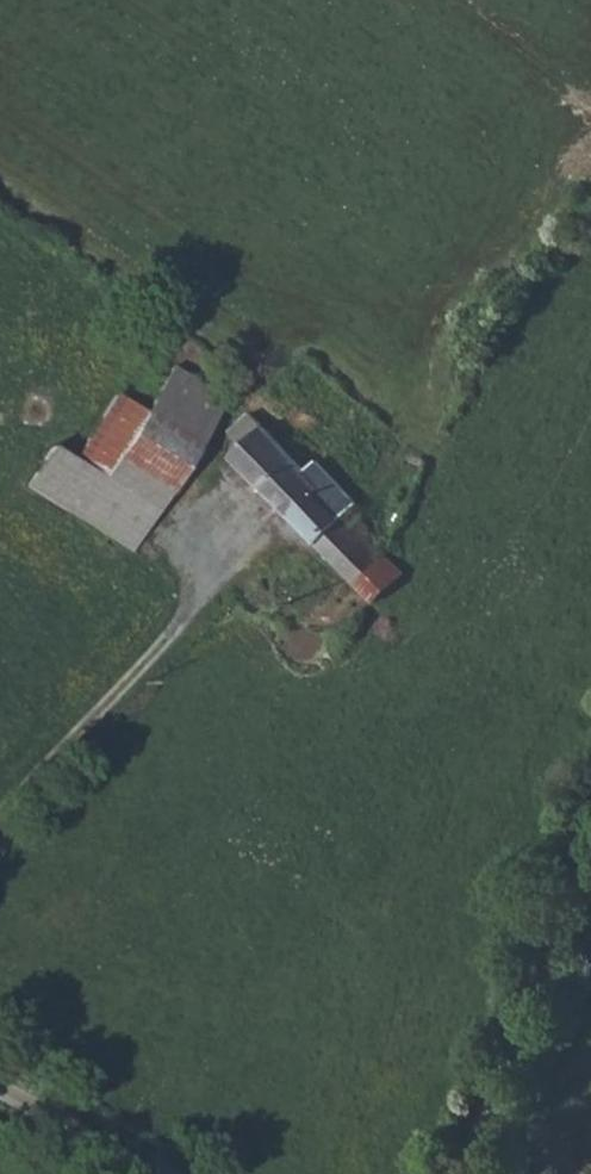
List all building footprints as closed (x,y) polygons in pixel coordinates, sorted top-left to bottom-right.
[(159,392),(213,429),(228,405),(174,367),(159,392)] [(104,481),(156,515),(213,429),(159,392),(145,414),(104,481)] [(73,461),(104,481),(145,414),(117,396),(73,461)] [(356,588),(387,555),(366,533),(371,527),(348,503),(326,479),(319,486),(263,428),(260,432),(245,417),(230,432),(243,445),(230,457),(356,588)] [(23,485),(79,523),(104,481),(73,461),(51,446),(23,485)] [(79,523),(129,555),(156,515),(104,481),(79,523)] [(356,588),(373,605),(405,573),(387,555),(356,588)]
